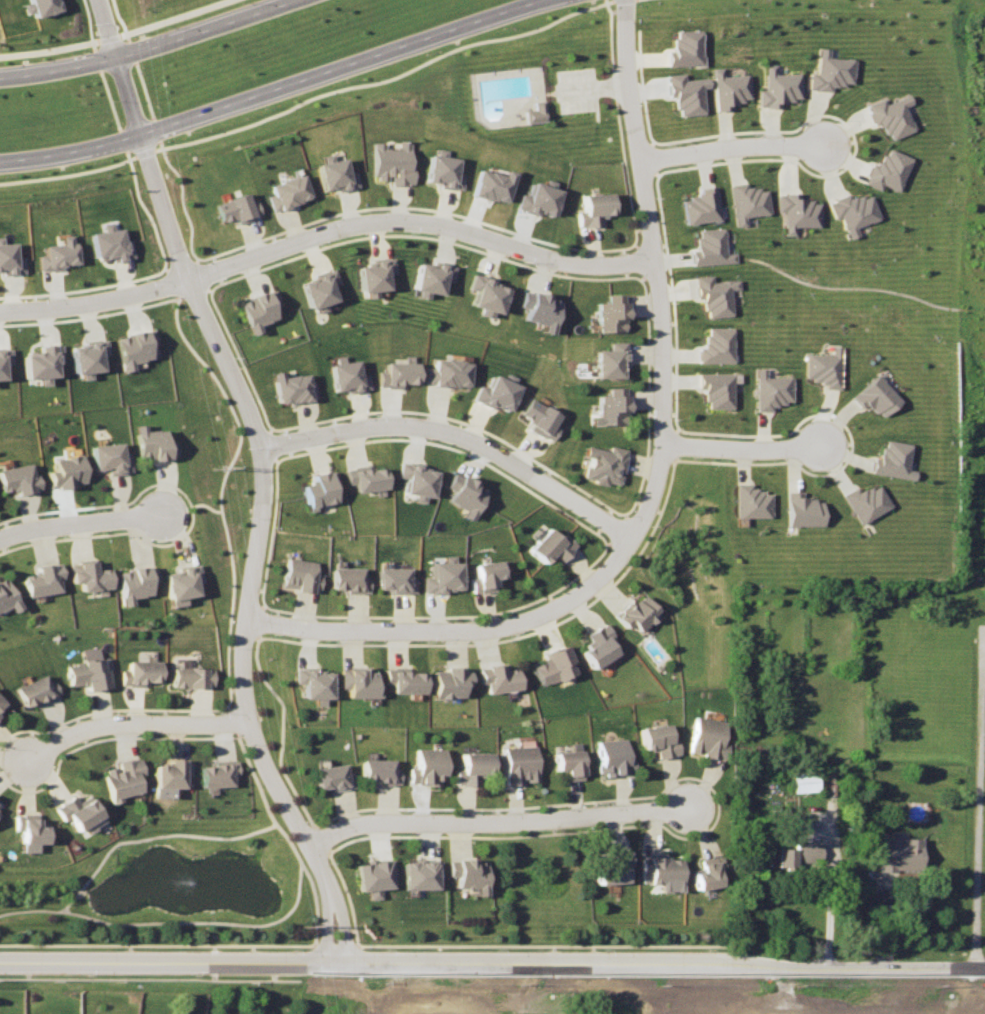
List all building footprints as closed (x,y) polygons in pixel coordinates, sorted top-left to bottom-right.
[(28,2),(23,4),(26,18),(59,9),(56,0),(28,0),(28,2)] [(697,24),(671,25),(671,42),(664,44),(664,59),(697,59),(697,24)] [(849,55),(810,52),(807,84),(827,86),(828,79),(847,80),(849,55)] [(748,67),(709,70),(713,106),(730,104),(730,96),(750,93),(748,67)] [(795,67),(755,69),(756,102),(778,101),(778,92),(796,92),(795,67)] [(680,68),(662,71),(666,91),(672,89),(676,110),(702,106),(697,73),(681,75),(680,68)] [(895,92),(881,97),(879,94),(863,100),(870,119),(876,116),(885,135),(908,127),(895,92)] [(528,111),(529,122),(548,120),(546,102),(536,103),(536,109),(528,111)] [(408,141),(372,141),(373,169),(390,169),(390,177),(413,177),(413,158),(408,158),(408,141)] [(888,144),(880,158),(871,155),(862,175),(889,188),(906,154),(888,144)] [(426,146),(422,179),(457,185),(460,169),(455,168),(456,150),(426,146)] [(341,151),(314,159),(324,188),(358,178),(354,165),(345,167),(341,151)] [(299,168),(265,179),(275,204),(309,193),(299,168)] [(503,176),(479,168),(471,193),(504,204),(514,172),(505,169),(503,176)] [(713,178),(695,181),(698,189),(681,193),(686,218),(720,214),(713,178)] [(747,178),(728,180),(732,212),(767,207),(763,185),(748,186),(747,178)] [(528,195),(520,193),(516,210),(536,214),(536,213),(553,216),(559,188),(531,182),(528,195)] [(242,185),(212,195),(219,217),(234,212),(236,219),(261,212),(255,194),(248,197),(242,185)] [(610,186),(581,189),(583,205),(575,206),(577,221),(599,220),(597,210),(613,208),(610,186)] [(865,190),(852,196),(845,186),(823,197),(832,215),(838,211),(843,224),(875,211),(865,190)] [(814,195),(800,195),(798,187),(776,188),(778,221),(816,220),(814,195)] [(116,223),(90,230),(95,252),(109,249),(111,256),(133,251),(127,234),(120,235),(116,223)] [(719,224),(698,227),(699,242),(690,243),(693,260),(724,256),(719,224)] [(68,235),(37,239),(40,265),(61,262),(60,257),(70,255),(68,235)] [(0,237),(0,269),(20,266),(19,252),(11,251),(9,236),(0,237)] [(390,252),(354,258),(360,290),(386,285),(384,270),(394,269),(390,252)] [(429,252),(427,259),(415,256),(408,283),(435,289),(439,274),(448,276),(453,258),(429,252)] [(332,262),(296,275),(306,303),(334,295),(330,281),(338,279),(332,262)] [(470,267),(465,283),(471,285),(466,298),(491,306),(500,283),(487,278),(489,272),(470,267)] [(710,270),(693,272),(696,292),(705,291),(705,313),(729,310),(727,275),(710,278),(710,270)] [(271,283),(235,295),(246,320),(272,312),(269,303),(277,300),(271,283)] [(556,295),(522,285),(514,312),(549,323),(556,295)] [(618,296),(593,296),(594,325),(620,324),(618,296)] [(150,322),(114,332),(121,358),(156,350),(150,322)] [(729,322),(706,322),(706,338),(696,338),(696,357),(729,356),(729,322)] [(102,334),(66,341),(70,367),(99,362),(98,350),(105,349),(102,334)] [(622,336),(603,337),(604,344),(592,344),(592,373),(616,372),(617,357),(622,357),(622,336)] [(58,341),(18,345),(23,373),(53,368),(52,358),(60,356),(58,341)] [(0,344),(0,358),(8,357),(7,343),(0,344)] [(836,348),(803,348),(804,373),(821,372),(821,382),(835,381),(836,348)] [(465,355),(433,353),(431,379),(465,381),(465,355)] [(355,355),(325,362),(332,385),(347,381),(348,388),(370,383),(367,368),(359,369),(355,355)] [(414,357),(381,356),(381,384),(403,384),(403,377),(413,377),(414,357)] [(311,366),(271,372),(276,398),(317,391),(311,366)] [(730,368),(695,368),(695,384),(702,384),(703,401),(730,402),(730,368)] [(873,368),(850,391),(861,404),(866,398),(878,411),(896,394),(873,368)] [(489,369),(485,381),(480,379),(472,392),(502,405),(515,381),(489,369)] [(789,372),(752,372),(752,405),(771,405),(771,397),(789,397),(789,372)] [(623,392),(593,391),(593,412),(588,413),(588,421),(623,421),(623,392)] [(526,393),(518,408),(531,414),(527,422),(546,431),(557,410),(526,393)] [(161,421),(133,424),(137,454),(175,449),(173,433),(164,434),(161,421)] [(116,435),(87,438),(89,465),(103,462),(104,469),(129,467),(127,446),(117,446),(116,435)] [(883,435),(880,451),(871,449),(867,468),(897,475),(904,439),(883,435)] [(621,445),(605,441),(604,445),(583,440),(579,452),(585,454),(580,472),(613,481),(621,445)] [(78,447),(48,450),(49,460),(42,462),(45,478),(79,474),(78,447)] [(0,462),(0,483),(11,480),(13,487),(35,482),(32,467),(27,467),(26,456),(0,462)] [(435,464),(398,457),(396,471),(403,472),(400,486),(428,491),(435,464)] [(379,460),(345,465),(349,487),(381,482),(379,460)] [(331,463),(310,467),(312,475),(301,477),(306,499),(338,492),(331,463)] [(482,484),(457,470),(446,496),(470,508),(482,484)] [(769,488),(752,488),(752,478),(733,477),(734,514),(771,514),(769,488)] [(874,480),(858,488),(852,482),(838,490),(855,517),(886,499),(874,480)] [(806,487),(786,487),(785,522),(821,522),(820,496),(805,495),(806,487)] [(546,523),(525,543),(542,559),(551,549),(558,556),(574,540),(561,526),(555,532),(546,523)] [(88,553),(65,556),(69,586),(106,581),(103,562),(90,563),(88,553)] [(501,553),(477,558),(479,569),(472,571),(474,586),(496,581),(495,572),(505,570),(501,553)] [(54,556),(29,559),(30,567),(19,568),(22,589),(52,586),(51,573),(56,571),(54,556)] [(195,557),(158,566),(164,596),(191,589),(189,577),(200,575),(195,557)] [(316,560),(289,557),(284,586),(320,592),(323,573),(315,572),(316,560)] [(460,557),(433,557),(433,571),(426,571),(427,586),(460,586),(460,557)] [(151,560),(114,564),(119,598),(127,597),(127,591),(148,588),(147,576),(154,575),(151,560)] [(409,562),(378,563),(379,582),(393,581),(393,588),(417,588),(416,572),(409,571),(409,562)] [(364,564),(334,565),(334,584),(371,584),(371,572),(364,573),(364,564)] [(0,569),(0,600),(3,598),(5,602),(15,597),(1,568),(0,569)] [(641,591),(617,615),(627,627),(632,623),(639,633),(660,612),(641,591)] [(606,621),(587,635),(592,643),(582,650),(593,667),(618,652),(610,638),(615,635),(606,621)] [(568,644),(548,652),(551,661),(535,666),(541,684),(579,671),(568,644)] [(159,656),(128,657),(127,666),(121,667),(120,678),(159,678),(159,656)] [(104,657),(67,663),(72,685),(88,681),(89,689),(109,685),(104,657)] [(470,660),(449,661),(449,665),(435,666),(436,689),(465,689),(465,679),(471,679),(470,660)] [(211,664),(170,663),(170,681),(212,682),(211,664)] [(519,668),(507,670),(506,663),(482,668),(484,683),(490,681),(492,693),(522,687),(519,668)] [(328,665),(293,664),(293,678),(300,677),(300,692),(327,692),(328,665)] [(370,665),(342,666),(342,685),(350,685),(350,697),(380,696),(380,669),(369,671),(370,665)] [(427,669),(388,669),(388,684),(395,684),(395,692),(428,691),(427,669)] [(45,674),(16,688),(24,705),(38,698),(40,704),(61,694),(55,680),(50,682),(45,674)] [(694,716),(688,751),(726,759),(730,744),(722,742),(726,722),(694,716)] [(667,718),(638,725),(642,743),(654,740),(657,752),(678,748),(675,733),(669,734),(667,718)] [(623,733),(595,736),(598,770),(633,766),(632,751),(626,752),(623,733)] [(532,739),(503,741),(505,781),(536,778),(532,739)] [(443,743),(414,744),(413,761),(408,761),(408,778),(429,778),(428,770),(444,770),(443,743)] [(579,744),(553,746),(555,767),(564,766),(566,775),(581,774),(579,744)] [(492,746),(463,746),(464,761),(456,762),(456,777),(477,777),(478,765),(494,765),(492,746)] [(392,753),(361,755),(361,773),(376,772),(376,778),(398,778),(398,763),(392,764),(392,753)] [(137,754),(116,759),(117,766),(102,771),(109,795),(140,787),(136,773),(142,771),(137,754)] [(190,755),(170,756),(170,760),(156,760),(155,784),(185,782),(185,771),(190,771),(190,755)] [(236,758),(197,760),(197,780),(231,778),(232,769),(237,769),(236,758)] [(339,758),(310,764),(314,783),(327,781),(328,786),(349,782),(346,766),(341,767),(339,758)] [(815,770),(791,772),(794,793),(818,791),(815,770)] [(75,794),(56,807),(63,822),(70,817),(78,831),(103,816),(93,798),(80,805),(75,794)] [(38,813),(16,813),(15,829),(23,829),(23,842),(47,843),(48,826),(38,826),(38,813)] [(923,838),(880,838),(880,869),(923,869),(923,838)] [(818,839),(793,839),(792,844),(773,844),(774,864),(817,864),(818,839)] [(629,847),(605,849),(605,862),(597,863),(599,884),(627,881),(627,865),(631,865),(629,847)] [(390,854),(352,857),(355,884),(393,882),(390,854)] [(679,854),(640,854),(640,870),(647,870),(647,878),(680,878),(679,854)] [(434,856),(400,855),(400,883),(435,884),(434,856)] [(487,857),(448,856),(448,872),(456,872),(455,883),(476,884),(475,893),(486,893),(487,857)] [(721,856),(698,859),(699,867),(692,869),(696,891),(721,885),(718,869),(723,868),(721,856)]
